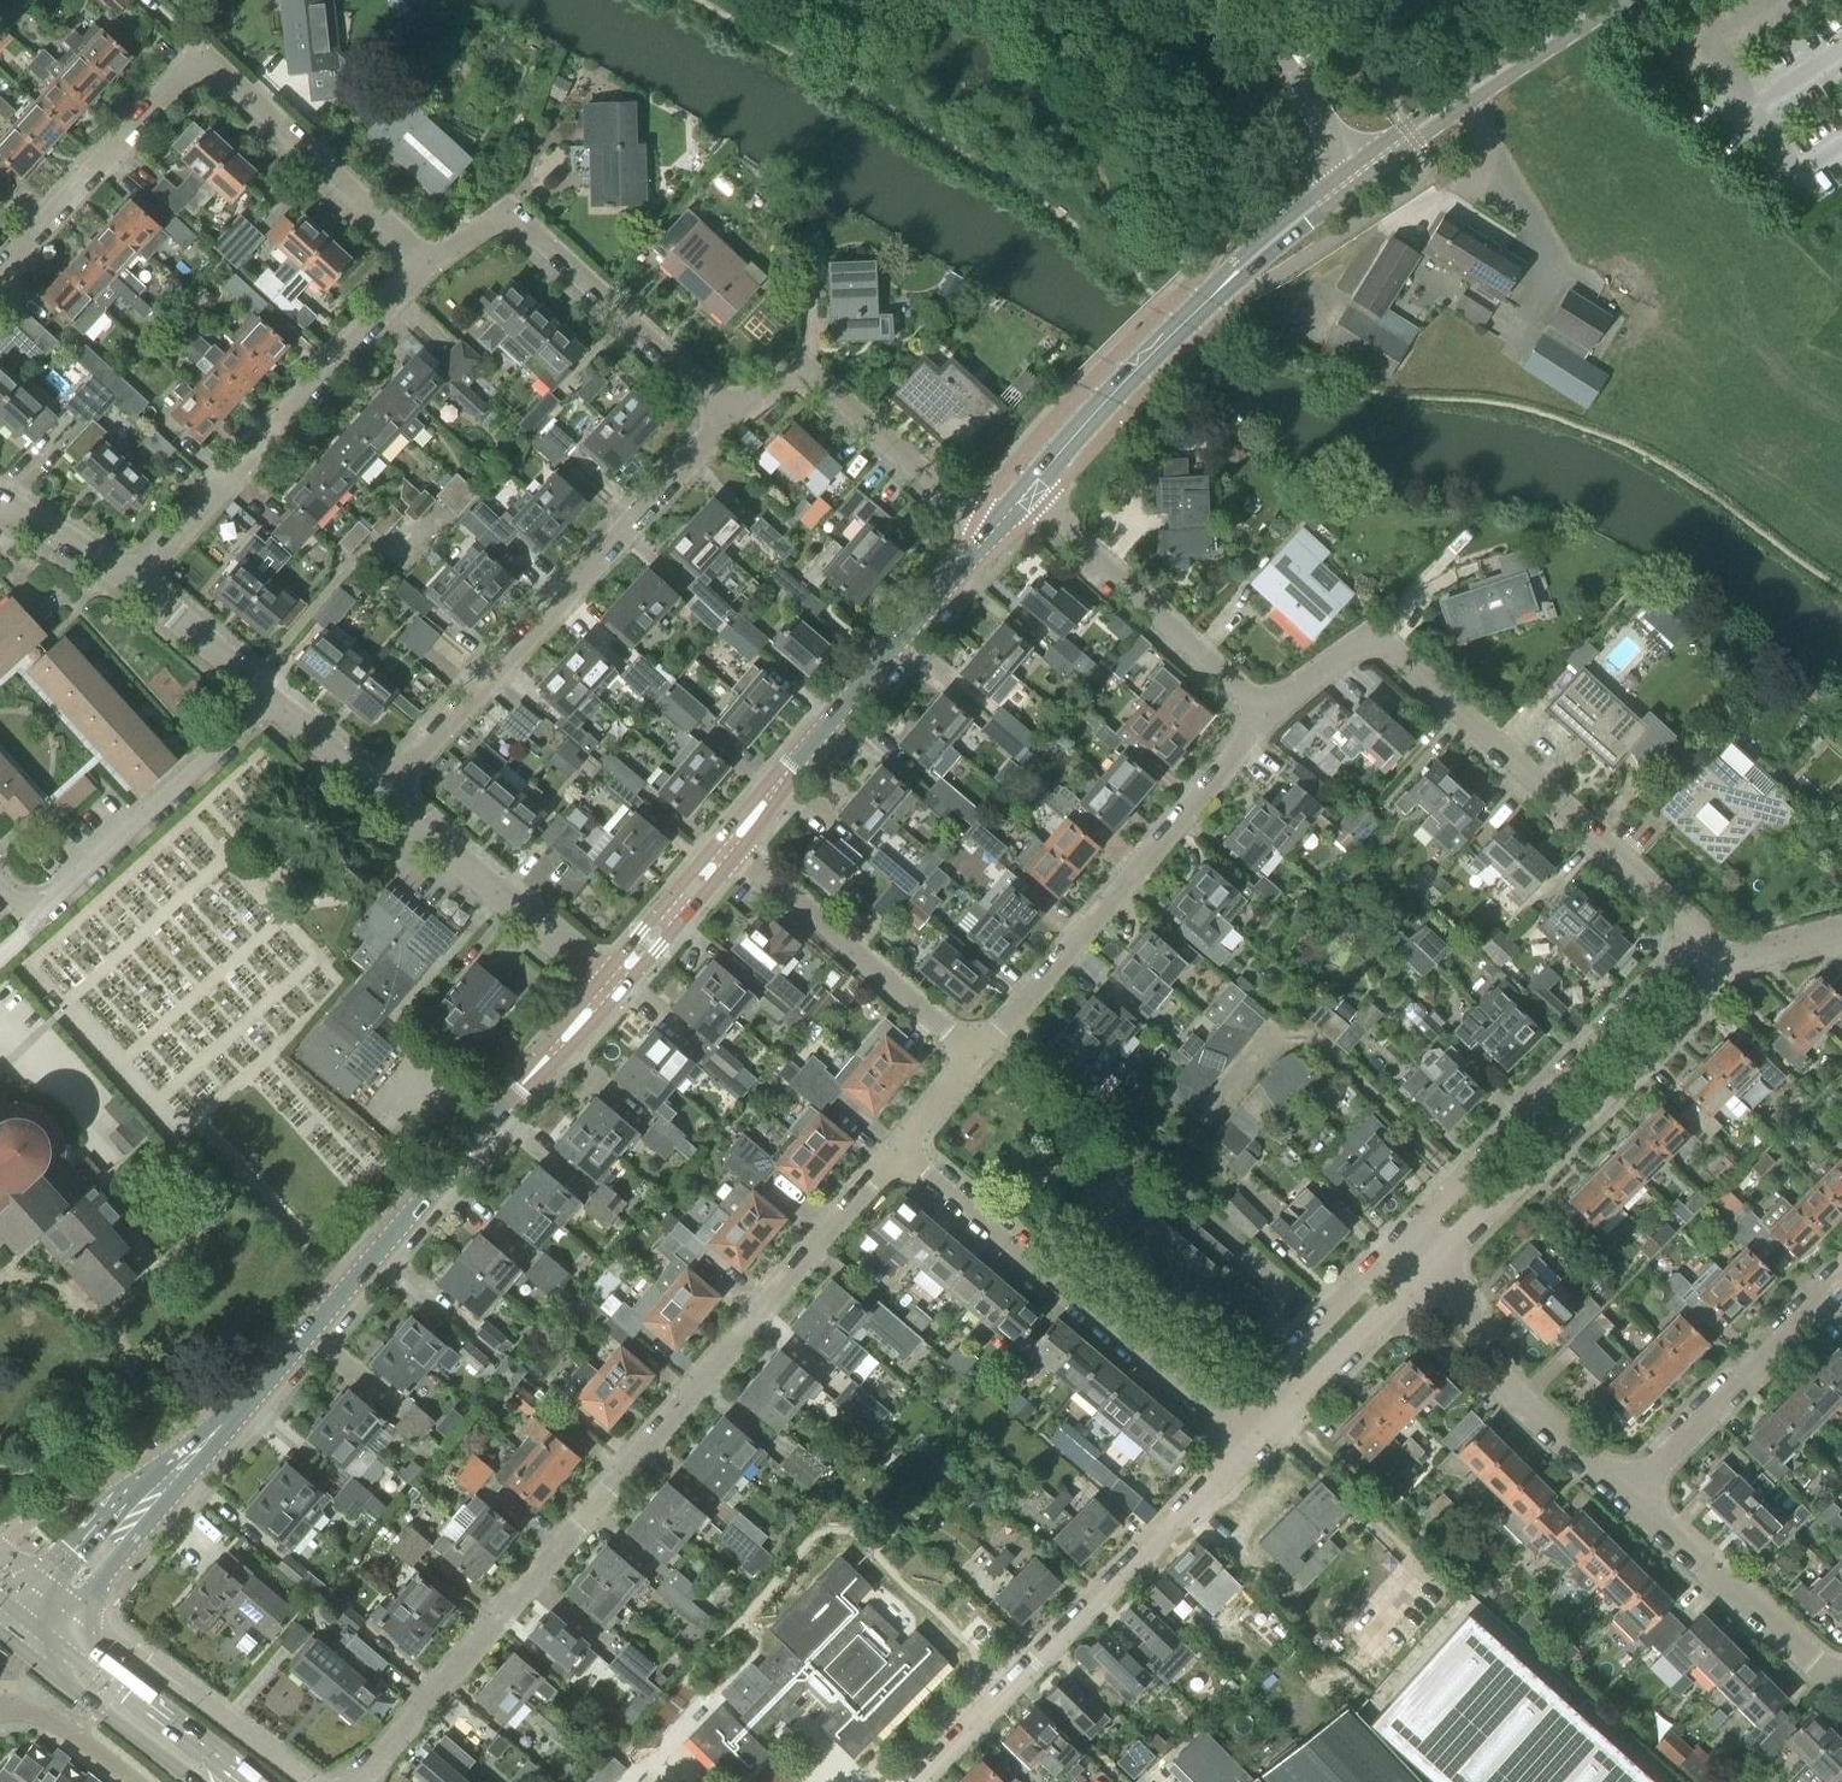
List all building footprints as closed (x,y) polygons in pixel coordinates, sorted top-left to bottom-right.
[(17,0),(10,0),(6,4),(14,12),(21,4),(17,0)] [(128,2),(126,0),(101,0),(116,14),(128,2)] [(294,73),(310,71),(313,100),(339,97),(360,73),(335,52),(329,0),(281,0),(282,7),(287,7),(294,73)] [(76,31),(66,42),(72,48),(79,55),(109,81),(131,58),(101,31),(94,24),(82,37),(76,31)] [(14,39),(2,29),(0,31),(0,54),(14,39)] [(403,82),(414,70),(402,59),(405,56),(393,46),(377,64),(388,74),(390,71),(403,82)] [(51,58),(44,66),(57,79),(86,106),(109,81),(79,55),(72,48),(59,63),(54,59),(53,59),(51,58)] [(35,58),(44,66),(51,58),(43,50),(35,58)] [(49,87),(57,79),(44,66),(35,58),(27,67),(49,87)] [(561,101),(570,84),(557,77),(549,94),(561,101)] [(64,130),(86,106),(57,79),(49,87),(35,103),(64,130)] [(399,95),(366,131),(435,192),(468,156),(399,95)] [(0,97),(0,98),(0,114),(8,122),(17,112),(0,97)] [(42,153),(64,130),(35,103),(13,127),(42,153)] [(596,191),(596,204),(635,203),(633,126),(626,126),(626,105),(584,106),(584,147),(590,147),(591,191),(596,191)] [(153,192),(178,214),(184,207),(183,205),(195,192),(233,151),(209,129),(205,132),(193,121),(171,145),(183,156),(181,158),(195,171),(177,190),(164,179),(153,192)] [(0,141),(0,158),(1,159),(0,160),(0,176),(2,178),(11,168),(21,177),(42,153),(13,127),(0,141)] [(183,205),(184,207),(195,216),(217,192),(229,203),(257,173),(233,151),(195,192),(183,205)] [(108,225),(137,252),(147,261),(169,237),(130,201),(108,225)] [(688,210),(652,249),(663,260),(661,263),(724,323),(757,288),(743,274),(694,228),(700,221),(688,210)] [(1502,303),(1526,265),(1446,215),(1421,254),(1476,288),(1474,291),(1492,302),(1494,299),(1502,303)] [(240,216),(213,246),(226,258),(253,227),(240,216)] [(267,271),(254,284),(272,301),(272,300),(285,287),(284,287),(300,269),(328,239),(304,217),(295,227),(283,217),(265,236),(276,246),(289,258),(272,276),(267,271)] [(185,251),(197,238),(175,218),(163,231),(185,251)] [(86,249),(138,297),(147,288),(123,267),(137,252),(108,225),(86,249)] [(226,258),(237,269),(265,238),(253,227),(226,258)] [(272,301),(292,319),(304,306),(296,299),(313,281),(324,291),(352,261),(328,239),(300,269),(284,287),(285,287),(272,300),(272,301)] [(1409,346),(1377,326),(1421,258),(1391,239),(1351,301),(1327,341),(1388,379),(1409,346)] [(64,273),(106,312),(120,297),(130,307),(138,297),(86,249),(64,273)] [(873,261),(828,263),(831,340),(891,338),(890,314),(876,315),(873,261)] [(64,273),(43,297),(85,335),(106,312),(64,273)] [(287,346),(256,317),(267,305),(234,275),(223,288),(251,315),(230,338),(235,343),(265,370),(287,346)] [(491,352),(508,333),(535,305),(524,295),(527,292),(516,282),(513,286),(510,283),(496,299),(489,292),(477,304),(496,322),(478,341),(491,352)] [(1570,291),(1548,326),(1548,325),(1521,368),(1588,411),(1588,410),(1609,376),(1567,349),(1572,341),(1589,351),(1610,316),(1570,291)] [(508,333),(499,344),(522,365),(523,364),(558,327),(547,317),(550,313),(540,304),(537,308),(535,305),(508,333)] [(15,344),(39,366),(59,344),(38,325),(26,314),(15,326),(11,322),(0,334),(0,360),(15,344)] [(558,327),(523,364),(551,390),(561,380),(556,375),(582,349),(570,338),(573,335),(563,325),(560,329),(558,327)] [(265,370),(235,343),(225,354),(214,345),(212,348),(197,334),(189,343),(205,358),(214,366),(243,393),(265,370)] [(483,361),(460,340),(450,351),(473,372),(483,361)] [(197,368),(205,358),(189,343),(180,353),(197,368)] [(105,388),(106,387),(117,375),(86,346),(73,359),(92,376),(105,388)] [(473,372),(450,351),(440,362),(468,388),(480,375),(474,370),(473,372)] [(1300,358),(1294,356),(1291,362),(1298,364),(1300,358)] [(396,377),(393,380),(422,406),(432,395),(441,404),(449,395),(481,424),(493,411),(486,404),(468,388),(440,362),(438,364),(431,372),(415,357),(410,362),(405,367),(402,364),(393,374),(396,377)] [(192,390),(221,417),(243,393),(214,366),(205,358),(197,368),(205,376),(192,390)] [(938,439),(953,422),(974,441),(1002,410),(949,362),(939,374),(924,360),(891,396),(938,439)] [(20,384),(0,367),(0,405),(20,384)] [(1012,387),(1022,396),(1035,382),(1025,372),(1012,387)] [(596,373),(576,394),(587,403),(606,382),(596,373)] [(117,375),(106,387),(105,388),(118,400),(137,417),(149,403),(117,375)] [(105,388),(92,376),(64,407),(77,419),(105,388)] [(374,401),(371,404),(412,442),(425,427),(412,416),(422,406),(393,380),(383,391),(380,388),(371,398),(374,401)] [(173,392),(183,400),(170,414),(199,441),(221,417),(192,390),(183,382),(173,392)] [(21,431),(35,443),(58,418),(20,384),(0,405),(0,420),(17,436),(21,431)] [(77,419),(87,428),(65,452),(78,464),(73,469),(98,490),(125,460),(118,454),(122,449),(108,436),(109,434),(96,423),(118,400),(105,388),(77,419)] [(605,420),(635,448),(662,419),(632,391),(605,420)] [(552,421),(546,416),(558,402),(548,393),(518,424),(519,426),(515,430),(529,443),(539,433),(540,433),(552,421)] [(378,454),(399,431),(412,442),(371,404),(361,415),(358,412),(349,422),(352,425),(350,428),(378,454)] [(613,470),(635,448),(605,420),(590,436),(588,435),(578,446),(605,471),(609,466),(613,470)] [(803,486),(804,485),(815,496),(841,469),(791,420),(764,448),(781,465),(783,463),(802,480),(800,482),(803,486)] [(553,426),(543,436),(564,455),(573,445),(553,426)] [(332,448),(329,451),(357,477),(378,454),(350,428),(340,439),(337,436),(329,445),(332,448)] [(153,430),(141,443),(164,463),(175,450),(153,430)] [(529,443),(533,447),(554,466),(564,455),(543,436),(542,437),(539,434),(540,433),(539,433),(529,443)] [(311,471),(307,475),(335,501),(357,477),(329,451),(319,461),(316,458),(307,468),(311,471)] [(149,482),(125,460),(98,490),(122,512),(149,482)] [(546,483),(531,499),(561,526),(583,502),(579,499),(583,495),(556,470),(544,482),(546,483)] [(314,524),(335,501),(307,475),(297,486),(294,483),(286,493),(289,495),(286,499),(296,508),(291,513),(314,535),(319,529),(314,524)] [(447,506),(467,484),(456,475),(437,496),(447,506)] [(403,478),(400,499),(408,507),(420,494),(403,478)] [(1158,511),(1169,511),(1170,533),(1159,533),(1159,555),(1168,555),(1169,569),(1188,569),(1187,554),(1208,553),(1206,494),(1206,478),(1157,480),(1158,511)] [(479,496),(467,484),(447,506),(459,517),(479,496)] [(846,551),(876,578),(898,552),(882,538),(894,522),(868,500),(867,501),(854,490),(837,511),(851,523),(855,517),(867,527),(846,551)] [(415,521),(434,501),(423,491),(404,511),(415,521)] [(511,507),(500,518),(506,524),(533,549),(537,545),(540,548),(561,526),(531,499),(525,493),(512,508),(511,507)] [(1338,509),(1322,493),(1301,516),(1317,532),(1338,509)] [(820,498),(799,520),(810,531),(831,508),(820,498)] [(692,522),(722,550),(733,538),(739,543),(749,533),(713,499),(692,522)] [(480,503),(470,513),(489,530),(491,533),(491,532),(501,522),(480,503)] [(381,537),(401,516),(390,506),(370,527),(381,537)] [(314,535),(291,513),(281,524),(303,543),(299,547),(307,554),(320,540),(314,535)] [(791,513),(791,514),(786,520),(793,526),(799,520),(791,513)] [(761,518),(751,529),(784,560),(795,548),(761,518)] [(338,542),(348,552),(368,532),(358,522),(338,542)] [(708,565),(722,550),(692,522),(670,544),(675,549),(671,552),(698,578),(709,566),(708,565)] [(303,543),(281,524),(271,534),(273,536),(293,554),(299,547),(303,543)] [(466,554),(453,569),(460,575),(490,603),(512,580),(508,576),(511,572),(496,558),(506,546),(492,532),(491,532),(491,533),(489,530),(478,542),(477,541),(465,553),(466,554)] [(1256,584),(1311,636),(1349,594),(1317,565),(1329,552),(1306,531),(1256,584)] [(214,586),(217,589),(215,591),(241,613),(267,582),(293,554),(273,536),(265,545),(254,536),(236,558),(241,562),(226,579),(223,576),(214,586)] [(825,575),(855,601),(876,578),(846,551),(834,540),(802,573),(816,586),(825,575)] [(1504,575),(1471,586),(1473,593),(1443,602),(1455,641),(1513,622),(1511,615),(1533,608),(1523,580),(1539,574),(1531,549),(1500,560),(1504,575)] [(769,577),(795,600),(805,589),(778,566),(769,577)] [(627,592),(656,619),(668,607),(674,612),(683,603),(648,569),(627,592)] [(490,603),(460,575),(446,591),(438,584),(428,596),(461,626),(465,622),(469,626),(490,603)] [(1028,587),(1018,599),(1021,602),(1020,603),(1054,632),(1061,637),(1062,638),(1062,637),(1076,620),(1083,626),(1096,609),(1068,586),(1062,593),(1043,577),(1032,590),(1028,587)] [(394,592),(424,617),(433,606),(404,581),(394,592)] [(265,633),(277,619),(287,627),(306,605),(284,587),(279,593),(267,582),(241,613),(265,633)] [(705,584),(695,596),(727,624),(737,612),(705,584)] [(354,601),(339,588),(314,617),(325,627),(329,630),(354,601)] [(642,635),(656,619),(627,592),(604,616),(608,620),(604,623),(631,649),(644,636),(642,635)] [(19,659),(47,634),(13,596),(0,608),(0,638),(19,659)] [(685,608),(717,636),(727,624),(695,596),(685,608)] [(737,612),(727,624),(759,652),(769,640),(737,612)] [(417,617),(407,628),(431,647),(440,636),(417,617)] [(828,648),(795,619),(773,644),(806,673),(828,648)] [(297,661),(322,681),(347,652),(354,642),(334,624),(329,630),(325,627),(297,661)] [(727,624),(717,636),(749,663),(759,652),(727,624)] [(1002,625),(981,649),(1007,671),(1028,648),(1002,625)] [(431,647),(407,628),(398,640),(421,659),(431,647)] [(65,637),(59,642),(27,671),(48,694),(85,661),(65,637)] [(1051,648),(1074,667),(1094,684),(1104,672),(1062,637),(1062,638),(1061,637),(1051,648)] [(19,659),(0,638),(0,676),(19,659)] [(582,640),(560,664),(590,691),(594,695),(597,697),(618,674),(582,640)] [(1064,679),(1074,667),(1051,648),(1041,659),(1064,679)] [(1007,671),(981,649),(960,673),(998,706),(1019,682),(1007,671)] [(342,699),(345,701),(370,671),(347,652),(322,681),(333,691),(332,694),(340,700),(342,699)] [(1126,652),(1109,670),(1120,680),(1136,662),(1126,652)] [(674,683),(673,682),(672,685),(639,655),(629,666),(662,696),(664,694),(674,683)] [(106,684),(85,661),(48,694),(69,718),(106,684)] [(560,664),(538,687),(543,691),(540,695),(562,715),(554,725),(588,755),(599,742),(588,732),(586,734),(580,728),(591,716),(581,708),(594,695),(590,691),(560,664)] [(629,666),(620,676),(653,707),(654,705),(662,696),(629,666)] [(731,689),(737,694),(768,720),(788,697),(760,673),(760,674),(751,666),(731,689)] [(1163,688),(1147,705),(1148,706),(1187,739),(1208,714),(1180,691),(1184,686),(1161,666),(1151,678),(1163,688)] [(370,671),(345,701),(368,721),(371,718),(374,719),(382,710),(380,707),(393,691),(370,671)] [(1631,751),(1634,754),(1635,760),(1641,766),(1647,766),(1654,759),(1653,753),(1672,732),(1651,713),(1641,723),(1583,671),(1549,709),(1582,739),(1584,737),(1617,766),(1631,751)] [(676,704),(698,723),(707,712),(674,683),(664,694),(676,704)] [(127,708),(106,684),(69,718),(90,742),(127,708)] [(664,694),(662,696),(654,705),(688,733),(698,723),(676,704),(664,694)] [(737,694),(716,719),(720,722),(747,745),(768,720),(737,694)] [(920,721),(951,747),(972,723),(942,697),(920,721)] [(1369,698),(1333,738),(1342,746),(1340,749),(1354,762),(1392,719),(1369,698)] [(1187,739),(1148,706),(1147,706),(1141,701),(1114,733),(1122,739),(1121,741),(1138,755),(1145,746),(1168,766),(1181,751),(1179,749),(1187,739)] [(518,702),(509,713),(530,732),(540,720),(518,702)] [(1038,739),(1001,707),(990,719),(1028,751),(1038,739)] [(152,737),(127,708),(90,742),(115,770),(152,737)] [(1093,735),(1112,751),(1121,741),(1122,739),(1114,733),(1103,723),(1089,711),(1083,719),(1097,731),(1093,735)] [(499,724),(521,743),(530,732),(509,713),(499,724)] [(1028,751),(990,719),(981,731),(1018,763),(1028,751)] [(1415,741),(1392,719),(1366,749),(1379,761),(1376,764),(1386,773),(1415,741)] [(920,721),(899,745),(929,772),(931,770),(940,778),(930,790),(930,791),(929,792),(951,811),(971,828),(977,822),(984,814),(983,813),(942,779),(961,756),(950,748),(951,747),(920,721)] [(1298,722),(1280,741),(1291,751),(1309,731),(1298,722)] [(152,737),(115,770),(138,797),(176,763),(152,737)] [(706,792),(728,767),(693,737),(692,738),(693,739),(673,762),(706,792)] [(568,739),(549,762),(569,779),(583,762),(576,756),(580,750),(568,739)] [(445,784),(469,805),(494,775),(495,776),(507,762),(482,741),(445,784)] [(1786,796),(1772,784),(1763,793),(1745,777),(1755,766),(1732,745),(1702,777),(1697,773),(1662,812),(1721,866),(1761,822),(1777,837),(1797,814),(1782,800),(1786,796)] [(8,763),(0,754),(0,771),(8,763)] [(600,766),(613,777),(614,777),(635,795),(645,783),(610,754),(607,758),(600,765),(600,766)] [(1101,780),(1131,806),(1152,781),(1122,756),(1101,780)] [(1436,812),(1462,783),(1439,762),(1410,795),(1406,792),(1394,805),(1406,816),(1422,799),(1435,811),(1436,812)] [(8,763),(0,771),(0,807),(4,803),(12,812),(10,814),(18,822),(42,801),(8,763)] [(1300,765),(1289,778),(1297,785),(1324,809),(1336,796),(1300,765)] [(880,768),(859,792),(900,828),(917,807),(925,813),(928,809),(943,821),(951,811),(929,792),(920,802),(880,768)] [(672,778),(662,771),(651,786),(686,816),(706,792),(680,769),(672,778)] [(52,826),(94,789),(95,788),(84,775),(41,814),(52,826)] [(518,795),(494,775),(469,805),(479,813),(478,816),(488,824),(491,823),(493,825),(518,795)] [(603,829),(607,832),(607,831),(609,833),(644,864),(665,840),(632,811),(641,801),(635,795),(614,777),(613,777),(604,788),(624,804),(603,829)] [(1131,806),(1101,780),(1081,803),(1064,788),(1057,798),(1071,810),(1085,823),(1093,814),(1113,831),(1125,817),(1123,815),(1131,806)] [(518,795),(493,825),(517,845),(520,842),(523,843),(530,835),(528,832),(542,816),(531,806),(543,793),(529,781),(518,795)] [(1485,804),(1462,783),(1436,812),(1435,811),(1421,826),(1434,839),(1436,837),(1455,854),(1483,823),(1475,815),(1485,804)] [(1275,810),(1262,799),(1244,821),(1283,856),(1315,819),(1324,809),(1297,785),(1275,810)] [(859,792),(838,817),(873,846),(884,832),(892,838),(900,828),(859,792)] [(1052,793),(1044,803),(1065,822),(1045,846),(1075,871),(1096,847),(1078,831),(1085,823),(1071,810),(1057,798),(1052,793)] [(1339,821),(1352,833),(1370,813),(1356,801),(1339,821)] [(1324,809),(1315,819),(1336,838),(1332,843),(1348,857),(1362,842),(1352,833),(1339,821),(1324,809)] [(1370,813),(1352,833),(1362,842),(1371,832),(1380,822),(1370,813)] [(539,837),(550,847),(569,824),(558,815),(539,837)] [(1283,856),(1244,821),(1225,843),(1258,871),(1266,861),(1262,857),(1272,847),(1283,856)] [(1008,848),(977,822),(965,835),(975,843),(997,862),(1008,848)] [(596,864),(611,877),(610,880),(618,887),(621,885),(624,888),(644,864),(609,833),(607,831),(607,832),(587,855),(574,844),(582,835),(569,824),(550,847),(576,870),(585,859),(594,867),(596,864)] [(1481,874),(1491,863),(1504,875),(1531,846),(1508,825),(1472,865),(1481,874)] [(1067,881),(1075,871),(1045,846),(1035,837),(1014,861),(1056,897),(1069,883),(1067,881)] [(798,865),(796,868),(807,877),(809,874),(831,893),(853,868),(819,839),(818,840),(816,838),(804,851),(807,853),(797,865),(798,865)] [(939,841),(929,852),(942,862),(951,852),(939,841)] [(1531,846),(1504,875),(1519,888),(1512,896),(1523,906),(1528,900),(1526,899),(1555,867),(1531,846)] [(894,884),(909,896),(919,884),(878,851),(869,862),(890,880),(894,884)] [(1205,865),(1187,887),(1215,912),(1229,923),(1247,901),(1205,865)] [(1421,896),(1439,875),(1428,865),(1409,886),(1421,896)] [(937,868),(910,900),(928,916),(941,901),(935,896),(950,878),(937,868)] [(1431,905),(1449,885),(1439,875),(1421,896),(1431,905)] [(1254,887),(1276,906),(1272,903),(1281,892),(1263,876),(1254,887)] [(895,885),(874,909),(887,921),(908,896),(895,885)] [(1215,912),(1187,887),(1168,908),(1184,922),(1178,930),(1219,965),(1229,954),(1218,944),(1233,927),(1229,923),(1215,912)] [(374,1045),(367,1039),(450,943),(386,888),(350,931),(365,943),(351,959),(366,972),(294,1056),(346,1100),(379,1061),(375,1057),(374,1045)] [(1009,888),(988,911),(988,912),(1018,939),(1040,914),(1009,888)] [(1577,888),(1539,931),(1561,952),(1600,909),(1577,888)] [(928,916),(910,900),(901,911),(919,927),(928,916)] [(988,912),(988,911),(976,900),(967,911),(980,922),(968,935),(1001,963),(1013,949),(1011,948),(1018,939),(988,912)] [(1630,947),(1618,937),(1624,930),(1600,909),(1561,952),(1586,975),(1594,967),(1604,976),(1630,947)] [(1297,910),(1290,918),(1303,929),(1310,921),(1297,910)] [(1296,937),(1303,929),(1290,918),(1283,926),(1296,937)] [(764,987),(770,991),(789,1008),(805,1022),(811,1015),(830,993),(819,983),(806,998),(778,974),(795,955),(793,953),(801,944),(776,923),(768,932),(757,922),(735,946),(771,978),(764,987)] [(1391,928),(1381,940),(1406,961),(1417,949),(1412,945),(1391,928)] [(1474,945),(1489,959),(1508,939),(1497,929),(1485,942),(1480,938),(1474,945)] [(1132,951),(1130,953),(1159,978),(1163,981),(1172,970),(1178,975),(1187,964),(1175,954),(1148,931),(1143,937),(1140,934),(1129,948),(1132,951)] [(1429,931),(1412,945),(1417,949),(1418,949),(1436,966),(1448,949),(1429,931)] [(945,937),(919,968),(934,981),(964,1006),(985,981),(955,955),(960,950),(945,937)] [(1508,939),(1489,959),(1500,969),(1518,949),(1508,939)] [(1146,1019),(1172,990),(1163,982),(1163,981),(1159,978),(1130,953),(1112,975),(1143,1001),(1135,1010),(1146,1019)] [(700,980),(695,985),(732,1017),(743,1005),(748,1009),(757,998),(715,962),(709,968),(707,966),(697,977),(700,980)] [(476,965),(424,1025),(462,1058),(514,997),(476,965)] [(1231,982),(1246,994),(1247,995),(1254,987),(1239,974),(1231,982)] [(1796,1000),(1825,1029),(1841,1013),(1841,974),(1829,987),(1819,977),(1796,1000)] [(1565,1008),(1535,979),(1524,990),(1555,1019),(1565,1008)] [(1528,1002),(1507,981),(1497,991),(1493,991),(1489,992),(1484,997),(1482,1001),(1482,1005),(1480,1007),(1526,1052),(1545,1033),(1521,1010),(1528,1002)] [(1231,982),(1202,1014),(1218,1028),(1220,1025),(1241,1000),(1242,1001),(1247,995),(1246,994),(1231,982)] [(732,1017),(695,985),(689,992),(686,990),(678,1000),(680,1002),(674,1009),(712,1041),(710,1043),(716,1048),(727,1035),(725,1033),(733,1024),(729,1021),(732,1017)] [(770,991),(760,1003),(780,1020),(781,1019),(796,1032),(805,1022),(789,1008),(770,991)] [(842,1004),(830,993),(811,1015),(823,1026),(842,1004)] [(1312,995),(1298,1012),(1309,1021),(1323,1005),(1312,995)] [(1084,1000),(1072,1014),(1076,1017),(1074,1019),(1103,1044),(1107,1047),(1116,1055),(1141,1025),(1115,1003),(1108,1010),(1100,1003),(1092,997),(1087,1003),(1084,1000)] [(1250,1039),(1266,1021),(1242,1001),(1241,1000),(1220,1025),(1246,1035),(1250,1039)] [(1343,1000),(1335,1010),(1349,1022),(1357,1012),(1343,1000)] [(1803,1074),(1812,1064),(1801,1053),(1825,1029),(1796,1000),(1772,1023),(1783,1034),(1773,1044),(1803,1074)] [(1369,1001),(1361,1011),(1376,1024),(1383,1015),(1369,1001)] [(1405,1009),(1405,1015),(1433,1043),(1445,1031),(1441,1027),(1430,1016),(1417,1003),(1411,1003),(1405,1009)] [(1323,1005),(1309,1021),(1320,1031),(1334,1014),(1323,1005)] [(1526,1052),(1480,1007),(1479,1009),(1475,1009),(1471,1010),(1465,1015),(1464,1019),(1464,1023),(1455,1033),(1472,1050),(1479,1043),(1507,1071),(1526,1052)] [(1430,1016),(1441,1027),(1447,1020),(1437,1010),(1430,1016)] [(1368,1032),(1376,1024),(1361,1011),(1353,1020),(1368,1032)] [(1349,1027),(1334,1014),(1320,1031),(1335,1044),(1349,1027)] [(1074,1019),(1055,1041),(1089,1069),(1098,1059),(1097,1058),(1107,1047),(1103,1044),(1074,1019)] [(886,1021),(857,1054),(895,1088),(899,1084),(902,1085),(909,1077),(907,1075),(916,1064),(900,1051),(907,1041),(886,1021)] [(1218,1028),(1210,1036),(1236,1047),(1241,1049),(1246,1035),(1220,1025),(1218,1028)] [(673,1087),(683,1076),(692,1084),(703,1071),(739,1102),(748,1092),(747,1091),(748,1090),(711,1058),(702,1069),(656,1030),(651,1037),(648,1034),(638,1046),(641,1048),(636,1055),(673,1087)] [(1185,1042),(1178,1050),(1190,1060),(1197,1052),(1200,1048),(1205,1042),(1193,1032),(1185,1042)] [(1205,1042),(1200,1048),(1225,1058),(1230,1060),(1236,1047),(1210,1036),(1205,1042)] [(1728,1040),(1705,1063),(1735,1093),(1757,1072),(1775,1089),(1786,1078),(1756,1048),(1746,1058),(1728,1040)] [(1421,1068),(1465,1112),(1485,1093),(1464,1072),(1471,1065),(1452,1046),(1444,1054),(1440,1049),(1437,1051),(1433,1051),(1429,1053),(1424,1058),(1423,1062),(1422,1066),(1421,1068)] [(748,1090),(758,1079),(721,1047),(711,1058),(748,1090)] [(1200,1048),(1190,1060),(1216,1070),(1220,1072),(1225,1058),(1200,1048)] [(1178,1050),(1170,1059),(1183,1069),(1190,1060),(1178,1050)] [(1292,1054),(1278,1060),(1281,1066),(1293,1092),(1296,1090),(1301,1083),(1312,1070),(1292,1054)] [(662,1117),(653,1128),(677,1148),(680,1150),(685,1144),(682,1141),(686,1137),(669,1122),(679,1111),(664,1098),(673,1087),(636,1055),(630,1061),(628,1058),(618,1069),(621,1071),(615,1078),(662,1117)] [(845,1068),(838,1076),(834,1081),(844,1089),(873,1114),(895,1088),(866,1063),(856,1055),(845,1068)] [(834,1081),(838,1076),(827,1067),(813,1056),(798,1074),(832,1104),(841,1093),(844,1089),(834,1081)] [(1216,1070),(1190,1060),(1183,1069),(1180,1072),(1206,1082),(1210,1084),(1216,1070)] [(1685,1111),(1712,1137),(1722,1126),(1712,1116),(1735,1093),(1705,1063),(1681,1086),(1695,1100),(1685,1111)] [(1293,1092),(1281,1066),(1269,1072),(1272,1077),(1284,1103),(1286,1101),(1293,1092)] [(1418,1102),(1446,1131),(1465,1112),(1421,1068),(1402,1086),(1418,1102)] [(1180,1072),(1170,1084),(1195,1093),(1201,1096),(1206,1082),(1180,1072)] [(798,1074),(789,1084),(824,1114),(832,1104),(798,1074)] [(1258,1083),(1261,1089),(1273,1116),(1284,1103),(1272,1077),(1258,1083)] [(1296,1090),(1293,1092),(1306,1104),(1314,1095),(1301,1083),(1296,1090)] [(1189,1109),(1196,1094),(1170,1084),(1162,1093),(1185,1114),(1189,1109)] [(1273,1116),(1261,1089),(1248,1095),(1251,1101),(1264,1127),(1273,1116)] [(1286,1101),(1299,1112),(1306,1104),(1293,1092),(1286,1101)] [(86,1192),(61,1164),(62,1155),(62,1142),(58,1132),(52,1121),(43,1113),(35,1108),(26,1106),(18,1105),(8,1106),(0,1097),(0,1248),(8,1241),(19,1254),(86,1192)] [(583,1116),(577,1123),(615,1155),(625,1143),(631,1147),(641,1135),(598,1099),(592,1106),(589,1103),(580,1114),(583,1116)] [(1254,1139),(1264,1127),(1251,1101),(1239,1107),(1242,1113),(1254,1139)] [(1127,1135),(1128,1134),(1131,1130),(1130,1130),(1137,1122),(1117,1106),(1107,1118),(1127,1135)] [(1712,1137),(1685,1111),(1675,1121),(1661,1107),(1638,1131),(1669,1160),(1692,1137),(1702,1147),(1712,1137)] [(790,1133),(829,1166),(830,1166),(833,1162),(836,1164),(843,1156),(841,1154),(850,1143),(810,1109),(790,1133)] [(1792,1121),(1781,1109),(1767,1124),(1778,1135),(1792,1121)] [(1229,1119),(1232,1125),(1232,1124),(1244,1151),(1244,1150),(1254,1139),(1242,1113),(1229,1119)] [(1344,1140),(1390,1188),(1409,1169),(1381,1141),(1388,1133),(1370,1115),(1344,1140)] [(150,1134),(134,1116),(111,1136),(126,1155),(150,1134)] [(1808,1130),(1799,1122),(1784,1137),(1793,1145),(1808,1130)] [(615,1155),(577,1123),(572,1129),(569,1126),(559,1138),(562,1140),(556,1146),(599,1183),(610,1170),(605,1166),(615,1155)] [(1219,1131),(1213,1138),(1235,1158),(1237,1159),(1244,1151),(1232,1124),(1232,1125),(1219,1131)] [(666,1160),(677,1148),(653,1128),(643,1140),(666,1160)] [(1615,1154),(1645,1183),(1669,1160),(1638,1131),(1615,1154)] [(729,1149),(734,1152),(745,1163),(767,1181),(779,1167),(808,1191),(829,1166),(793,1135),(773,1158),(743,1133),(729,1149)] [(1390,1188),(1344,1140),(1317,1167),(1336,1186),(1343,1178),(1371,1207),(1390,1188)] [(1237,1159),(1250,1170),(1257,1162),(1244,1150),(1237,1159)] [(724,1164),(741,1179),(719,1206),(764,1244),(767,1240),(769,1242),(777,1233),(775,1231),(784,1220),(754,1195),(767,1181),(745,1163),(734,1152),(724,1164)] [(1592,1176),(1623,1206),(1645,1183),(1615,1154),(1592,1176)] [(1752,1169),(1761,1178),(1775,1163),(1767,1154),(1752,1169)] [(1250,1170),(1237,1159),(1235,1158),(1228,1167),(1242,1179),(1250,1170)] [(1838,1161),(1815,1184),(1841,1211),(1841,1165),(1838,1161)] [(524,1185),(519,1191),(557,1223),(562,1228),(583,1205),(538,1167),(533,1173),(531,1171),(521,1183),(524,1185)] [(1572,1224),(1598,1251),(1609,1240),(1599,1230),(1623,1206),(1592,1176),(1569,1200),(1583,1213),(1572,1224)] [(1792,1207),(1822,1237),(1841,1217),(1841,1211),(1815,1184),(1792,1207)] [(604,1185),(594,1196),(617,1215),(626,1204),(604,1185)] [(92,1187),(39,1237),(103,1308),(145,1270),(108,1229),(120,1219),(92,1187)] [(1295,1199),(1286,1208),(1329,1250),(1348,1231),(1314,1198),(1305,1189),(1295,1199)] [(557,1223),(519,1191),(513,1197),(510,1195),(500,1207),(503,1209),(499,1214),(541,1251),(551,1240),(550,1239),(560,1228),(561,1229),(562,1228),(557,1223)] [(1268,1222),(1238,1192),(1221,1210),(1250,1239),(1268,1222)] [(1707,1202),(1697,1192),(1683,1206),(1693,1216),(1707,1202)] [(620,1218),(617,1215),(594,1196),(585,1208),(607,1227),(609,1224),(613,1227),(620,1218)] [(899,1250),(926,1217),(903,1198),(881,1223),(877,1220),(866,1233),(880,1245),(863,1265),(876,1276),(880,1271),(881,1271),(891,1259),(899,1250)] [(1151,1209),(1117,1249),(1175,1298),(1232,1346),(1270,1301),(1230,1267),(1238,1258),(1167,1198),(1155,1212),(1151,1209)] [(1745,1207),(1736,1217),(1770,1252),(1780,1242),(1799,1260),(1822,1237),(1792,1207),(1782,1198),(1759,1221),(1745,1207)] [(670,1234),(699,1260),(712,1245),(742,1269),(764,1244),(719,1206),(695,1235),(680,1222),(670,1234)] [(1310,1269),(1329,1250),(1286,1208),(1267,1227),(1310,1269)] [(662,1226),(669,1232),(679,1221),(668,1212),(659,1223),(662,1226)] [(1744,1249),(1722,1271),(1752,1301),(1760,1292),(1762,1294),(1774,1282),(1772,1280),(1775,1277),(1760,1263),(1770,1252),(1736,1217),(1734,1216),(1723,1228),(1744,1249)] [(899,1266),(902,1269),(910,1259),(922,1269),(949,1237),(926,1217),(899,1250),(891,1259),(881,1271),(889,1279),(899,1266)] [(1530,1227),(1518,1222),(1513,1234),(1521,1238),(1527,1236),(1530,1227)] [(1675,1233),(1666,1224),(1652,1238),(1661,1248),(1675,1233)] [(688,1273),(699,1260),(670,1234),(656,1250),(669,1261),(655,1285),(668,1297),(697,1322),(700,1318),(702,1320),(710,1311),(708,1309),(717,1299),(688,1273)] [(465,1254),(460,1260),(498,1292),(503,1297),(523,1273),(480,1236),(475,1242),(472,1240),(462,1252),(465,1254)] [(922,1269),(944,1289),(972,1256),(949,1237),(922,1269)] [(1498,1296),(1521,1319),(1552,1289),(1530,1267),(1541,1256),(1530,1244),(1505,1269),(1515,1279),(1498,1296)] [(545,1254),(535,1265),(558,1284),(567,1273),(545,1254)] [(944,1289),(967,1308),(994,1276),(972,1256),(944,1289)] [(498,1292),(460,1260),(454,1266),(452,1264),(443,1275),(445,1277),(440,1283),(478,1315),(477,1316),(483,1321),(503,1297),(498,1292)] [(1665,1282),(1678,1295),(1704,1320),(1711,1327),(1721,1317),(1728,1324),(1731,1322),(1733,1324),(1745,1312),(1743,1310),(1752,1301),(1722,1271),(1714,1263),(1692,1286),(1679,1273),(1674,1273),(1665,1282)] [(535,1265),(526,1276),(549,1295),(550,1293),(558,1284),(535,1265)] [(1018,1296),(994,1276),(967,1308),(990,1328),(1018,1296)] [(831,1282),(811,1305),(849,1338),(859,1326),(864,1330),(867,1327),(904,1359),(913,1348),(915,1350),(923,1340),(910,1329),(887,1310),(878,1302),(868,1314),(831,1282)] [(652,1283),(627,1312),(643,1326),(647,1323),(675,1347),(697,1322),(668,1297),(655,1285),(652,1283)] [(1565,1344),(1601,1308),(1590,1298),(1575,1313),(1552,1289),(1521,1319),(1545,1343),(1555,1333),(1565,1344)] [(1704,1320),(1678,1295),(1667,1305),(1678,1316),(1655,1339),(1685,1369),(1708,1345),(1693,1331),(1704,1320)] [(1018,1296),(990,1328),(1014,1348),(1042,1316),(1018,1296)] [(811,1305),(791,1329),(834,1365),(848,1377),(868,1354),(849,1338),(811,1305)] [(915,1306),(905,1318),(913,1325),(924,1313),(915,1306)] [(621,1308),(612,1318),(634,1337),(643,1326),(627,1312),(621,1308)] [(932,1320),(924,1313),(913,1325),(922,1332),(932,1320)] [(1602,1334),(1606,1338),(1616,1328),(1602,1314),(1592,1324),(1602,1334)] [(459,1358),(412,1317),(407,1323),(404,1321),(394,1332),(397,1334),(392,1341),(428,1371),(438,1359),(450,1369),(459,1358)] [(634,1337),(612,1318),(603,1329),(625,1348),(634,1337)] [(1030,1353),(1052,1372),(1080,1340),(1057,1320),(1030,1353)] [(504,1340),(485,1323),(477,1333),(499,1353),(509,1350),(514,1345),(505,1338),(504,1340)] [(1602,1334),(1592,1324),(1568,1347),(1578,1358),(1577,1359),(1606,1388),(1605,1389),(1619,1403),(1612,1410),(1626,1424),(1633,1417),(1635,1419),(1640,1414),(1642,1416),(1653,1404),(1651,1402),(1662,1392),(1624,1355),(1616,1364),(1594,1342),(1602,1334)] [(1625,1354),(1624,1355),(1662,1392),(1671,1383),(1672,1385),(1684,1373),(1683,1371),(1685,1369),(1655,1339),(1633,1361),(1625,1354)] [(1080,1340),(1052,1372),(1075,1392),(1103,1359),(1080,1340)] [(428,1371),(392,1341),(387,1347),(384,1344),(374,1356),(377,1358),(371,1364),(408,1395),(428,1371)] [(487,1359),(469,1344),(459,1355),(478,1370),(487,1359)] [(969,1352),(961,1345),(951,1357),(959,1364),(969,1352)] [(1816,1372),(1841,1399),(1841,1355),(1837,1350),(1816,1372)] [(621,1351),(601,1374),(631,1400),(634,1396),(636,1398),(643,1389),(641,1388),(651,1377),(621,1351)] [(764,1371),(759,1376),(798,1408),(808,1396),(813,1400),(823,1388),(780,1352),(772,1361),(769,1362),(764,1368),(764,1371)] [(969,1352),(959,1364),(969,1372),(979,1361),(969,1352)] [(491,1377),(511,1394),(526,1374),(507,1358),(491,1377)] [(1103,1359),(1075,1392),(1098,1411),(1125,1378),(1103,1359)] [(554,1384),(545,1394),(568,1414),(577,1404),(577,1403),(580,1400),(609,1425),(631,1400),(601,1374),(600,1374),(585,1361),(565,1385),(561,1390),(554,1384)] [(1385,1383),(1415,1414),(1432,1397),(1443,1409),(1459,1393),(1439,1373),(1436,1375),(1430,1369),(1423,1377),(1407,1361),(1385,1383)] [(1795,1394),(1824,1423),(1841,1405),(1841,1399),(1816,1372),(1795,1394)] [(787,1420),(798,1408),(759,1376),(739,1399),(782,1436),(792,1424),(787,1420)] [(1121,1431),(1149,1398),(1125,1378),(1098,1411),(1121,1431)] [(852,1381),(843,1392),(883,1426),(892,1415),(852,1381)] [(1006,1393),(1004,1385),(1001,1382),(992,1393),(1000,1400),(1006,1393)] [(1415,1414),(1385,1383),(1361,1407),(1391,1437),(1415,1414)] [(530,1419),(542,1404),(523,1388),(511,1402),(530,1419)] [(334,1408),(328,1415),(364,1445),(367,1442),(370,1445),(376,1437),(373,1434),(384,1421),(349,1391),(344,1396),(341,1394),(331,1406),(334,1408)] [(883,1426),(843,1392),(833,1403),(874,1437),(883,1426)] [(1013,1417),(1016,1414),(1027,1401),(1019,1394),(1009,1407),(1006,1412),(1013,1417)] [(1824,1423),(1795,1394),(1774,1415),(1803,1445),(1824,1423)] [(1144,1450),(1172,1418),(1149,1398),(1121,1431),(1144,1450)] [(1027,1401),(1016,1414),(1025,1421),(1036,1409),(1027,1401)] [(414,1404),(404,1416),(426,1434),(436,1422),(414,1404)] [(1391,1437),(1361,1407),(1338,1430),(1342,1434),(1332,1444),(1331,1445),(1357,1471),(1358,1470),(1357,1469),(1367,1459),(1368,1460),(1391,1437)] [(1441,1442),(1451,1452),(1480,1423),(1470,1412),(1441,1442)] [(364,1445),(328,1415),(324,1420),(321,1418),(311,1430),(314,1432),(309,1439),(344,1468),(343,1469),(352,1476),(360,1478),(378,1456),(364,1445)] [(1789,1469),(1784,1464),(1803,1445),(1774,1415),(1752,1437),(1756,1440),(1745,1451),(1777,1482),(1789,1469)] [(426,1434),(404,1416),(394,1428),(416,1446),(426,1434)] [(703,1441),(742,1474),(752,1463),(756,1466),(767,1454),(724,1418),(703,1441)] [(1172,1418),(1144,1450),(1167,1469),(1194,1437),(1172,1418)] [(530,1435),(518,1449),(559,1483),(562,1479),(566,1481),(573,1472),(571,1469),(581,1458),(534,1419),(525,1430),(530,1435)] [(1051,1442),(1068,1457),(1082,1441),(1064,1426),(1051,1442)] [(1509,1451),(1484,1427),(1456,1456),(1453,1452),(1437,1467),(1444,1473),(1463,1476),(1469,1470),(1479,1480),(1509,1451)] [(1401,1446),(1416,1461),(1424,1452),(1410,1438),(1401,1446)] [(732,1486),(742,1474),(703,1441),(683,1465),(726,1502),(736,1490),(732,1486)] [(1082,1441),(1068,1457),(1086,1472),(1099,1456),(1082,1441)] [(826,1468),(799,1445),(788,1457),(816,1480),(826,1468)] [(559,1483),(518,1449),(497,1473),(537,1508),(547,1497),(550,1499),(558,1490),(556,1487),(559,1483)] [(1509,1451),(1479,1480),(1502,1502),(1532,1473),(1509,1451)] [(473,1454),(463,1466),(484,1484),(494,1472),(473,1454)] [(808,1490),(816,1480),(788,1457),(780,1466),(808,1490)] [(412,1463),(401,1476),(413,1486),(424,1473),(412,1463)] [(271,1482),(266,1488),(302,1519),(312,1528),(324,1513),(321,1511),(332,1498),(314,1482),(311,1486),(286,1464),(281,1470),(279,1467),(269,1479),(271,1482)] [(1710,1507),(1733,1529),(1761,1501),(1761,1502),(1775,1488),(1764,1476),(1750,1490),(1739,1479),(1725,1465),(1711,1478),(1714,1481),(1703,1491),(1714,1502),(1710,1507)] [(484,1484),(463,1466),(452,1479),(473,1496),(484,1484)] [(1101,1483),(1110,1490),(1119,1479),(1111,1472),(1101,1483)] [(1502,1523),(1525,1546),(1561,1510),(1550,1500),(1555,1496),(1532,1473),(1502,1502),(1512,1512),(1502,1523)] [(1830,1494),(1840,1484),(1830,1474),(1820,1484),(1830,1494)] [(352,1477),(342,1489),(363,1507),(373,1495),(352,1477)] [(1119,1479),(1110,1490),(1133,1510),(1143,1499),(1119,1479)] [(1300,1501),(1330,1528),(1330,1529),(1348,1510),(1319,1482),(1300,1501)] [(646,1509),(685,1542),(696,1529),(700,1532),(710,1521),(667,1484),(646,1509)] [(302,1519),(266,1488),(261,1494),(259,1492),(249,1503),(252,1506),(246,1512),(281,1541),(280,1542),(292,1552),(312,1528),(302,1519)] [(363,1507),(342,1489),(332,1501),(354,1519),(363,1507)] [(1054,1500),(1064,1509),(1074,1498),(1065,1489),(1054,1500)] [(1443,1493),(1422,1514),(1433,1526),(1451,1508),(1454,1504),(1443,1493)] [(466,1531),(496,1557),(499,1553),(503,1554),(510,1545),(509,1542),(518,1531),(477,1496),(467,1508),(464,1505),(452,1519),(466,1531)] [(1094,1499),(1074,1519),(1099,1545),(1120,1524),(1094,1499)] [(1054,1500),(1043,1511),(1053,1520),(1064,1509),(1054,1500)] [(1328,1539),(1323,1535),(1330,1528),(1300,1501),(1258,1543),(1301,1585),(1337,1549),(1327,1540),(1328,1539)] [(1761,1501),(1733,1529),(1755,1552),(1766,1541),(1777,1552),(1811,1516),(1801,1506),(1787,1520),(1774,1508),(1771,1512),(1764,1504),(1761,1502),(1761,1501)] [(1833,1503),(1818,1518),(1826,1526),(1841,1511),(1833,1503)] [(1463,1520),(1451,1508),(1433,1526),(1445,1537),(1463,1520)] [(675,1553),(685,1542),(646,1509),(626,1532),(670,1569),(680,1557),(675,1553)] [(1567,1571),(1604,1534),(1580,1511),(1571,1521),(1561,1510),(1551,1520),(1525,1546),(1536,1557),(1540,1553),(1558,1562),(1567,1571)] [(739,1513),(728,1526),(757,1549),(759,1546),(768,1537),(739,1513)] [(1826,1526),(1818,1518),(1805,1532),(1813,1539),(1826,1526)] [(493,1560),(496,1557),(466,1531),(452,1519),(440,1533),(444,1537),(434,1548),(474,1582),(484,1571),(488,1572),(495,1563),(493,1560)] [(1099,1545),(1074,1519),(1053,1540),(1079,1565),(1099,1545)] [(757,1549),(728,1526),(718,1538),(745,1561),(741,1567),(753,1577),(758,1571),(763,1575),(776,1560),(759,1546),(757,1549)] [(410,1527),(400,1539),(422,1556),(432,1545),(410,1527)] [(1595,1585),(1597,1586),(1627,1557),(1604,1534),(1567,1571),(1562,1577),(1566,1581),(1589,1592),(1595,1585)] [(422,1556),(400,1539),(391,1550),(412,1568),(422,1556)] [(1167,1571),(1183,1587),(1192,1578),(1203,1589),(1223,1568),(1205,1551),(1195,1542),(1167,1571)] [(585,1569),(623,1602),(634,1589),(639,1594),(648,1583),(605,1546),(585,1569)] [(1006,1549),(995,1559),(1004,1568),(1015,1558),(1006,1549)] [(1786,1553),(1774,1564),(1787,1577),(1799,1565),(1786,1553)] [(271,1640),(294,1614),(249,1576),(251,1574),(228,1554),(218,1566),(216,1565),(179,1609),(203,1629),(227,1602),(271,1640)] [(1838,1558),(1841,1562),(1831,1573),(1841,1584),(1841,1554),(1838,1558)] [(901,1632),(870,1603),(865,1608),(857,1601),(873,1585),(842,1555),(770,1630),(784,1644),(760,1668),(777,1684),(739,1723),(722,1706),(690,1739),(733,1781),(744,1781),(770,1755),(754,1739),(761,1732),(764,1735),(809,1687),(830,1707),(832,1704),(840,1711),(823,1728),(854,1758),(948,1661),(917,1630),(902,1645),(895,1639),(901,1632)] [(287,1556),(278,1567),(297,1583),(306,1572),(287,1556)] [(1627,1557),(1597,1586),(1621,1610),(1650,1580),(1627,1557)] [(1015,1579),(1040,1604),(1061,1584),(1036,1558),(1015,1579)] [(1004,1568),(995,1559),(985,1570),(994,1579),(1004,1568)] [(614,1613),(623,1602),(585,1569),(564,1593),(607,1630),(619,1617),(614,1613)] [(691,1601),(699,1591),(675,1569),(665,1580),(719,1626),(719,1625),(691,1601)] [(1822,1581),(1819,1578),(1805,1590),(1800,1585),(1790,1595),(1814,1618),(1824,1608),(1838,1622),(1841,1618),(1841,1584),(1831,1573),(1822,1581)] [(399,1600),(434,1629),(439,1624),(442,1627),(452,1615),(449,1612),(454,1606),(419,1576),(399,1600)] [(1166,1615),(1183,1597),(1162,1576),(1145,1594),(1166,1615)] [(1019,1625),(1040,1604),(1015,1579),(994,1600),(1019,1625)] [(719,1626),(665,1580),(655,1592),(709,1638),(719,1626)] [(1652,1646),(1653,1646),(1658,1640),(1675,1622),(1677,1620),(1666,1610),(1673,1603),(1650,1580),(1621,1610),(1613,1618),(1614,1618),(1611,1620),(1635,1643),(1638,1640),(1648,1650),(1652,1646)] [(1487,1585),(1479,1593),(1488,1602),(1496,1593),(1487,1585)] [(347,1626),(355,1633),(363,1622),(325,1590),(316,1601),(346,1627),(347,1626)] [(434,1629),(399,1600),(388,1612),(380,1605),(370,1617),(414,1654),(419,1647),(422,1650),(430,1640),(432,1639),(428,1636),(434,1629)] [(1121,1617),(1145,1640),(1133,1653),(1167,1683),(1194,1654),(1137,1600),(1121,1617)] [(528,1635),(534,1640),(556,1659),(549,1668),(568,1684),(576,1674),(580,1677),(598,1657),(586,1646),(587,1645),(548,1612),(528,1635)] [(1658,1640),(1653,1646),(1663,1656),(1684,1677),(1685,1676),(1695,1665),(1708,1653),(1721,1640),(1724,1636),(1703,1615),(1687,1630),(1677,1620),(1675,1622),(1658,1640)] [(1535,1639),(1546,1628),(1535,1617),(1523,1628),(1535,1639)] [(1369,1729),(1419,1781),(1652,1781),(1467,1618),(1369,1729)] [(281,1643),(295,1654),(310,1634),(296,1623),(281,1643)] [(347,1626),(346,1627),(339,1635),(343,1638),(329,1654),(311,1638),(290,1663),(295,1668),(292,1672),(312,1688),(310,1690),(321,1699),(322,1697),(323,1697),(352,1662),(342,1653),(351,1642),(352,1640),(355,1637),(356,1635),(354,1633),(355,1633),(347,1626)] [(1133,1663),(1105,1635),(1089,1651),(1086,1647),(1080,1648),(1076,1652),(1076,1658),(1087,1669),(1093,1669),(1100,1663),(1110,1673),(1104,1679),(1128,1703),(1150,1680),(1133,1663)] [(1745,1657),(1724,1636),(1721,1640),(1695,1665),(1715,1686),(1745,1657)] [(351,1663),(323,1697),(353,1723),(372,1701),(377,1695),(359,1679),(378,1656),(359,1640),(355,1637),(352,1640),(351,1642),(342,1653),(352,1662),(351,1663)] [(1570,1642),(1554,1656),(1564,1666),(1579,1651),(1570,1642)] [(619,1655),(646,1678),(656,1666),(629,1643),(619,1655)] [(534,1689),(548,1701),(557,1691),(513,1654),(494,1676),(523,1701),(534,1689)] [(619,1655),(609,1667),(654,1705),(664,1693),(646,1678),(619,1655)] [(1715,1686),(1736,1707),(1766,1678),(1745,1657),(1715,1686)] [(475,1698),(504,1723),(523,1701),(494,1676),(475,1698)] [(1693,1683),(1685,1676),(1684,1677),(1671,1690),(1678,1697),(1693,1683)] [(1110,1720),(1068,1678),(1058,1688),(1055,1686),(1047,1694),(1049,1697),(1048,1698),(1090,1741),(1110,1720)] [(1744,1744),(1754,1753),(1788,1719),(1778,1709),(1787,1699),(1766,1678),(1736,1707),(1755,1726),(1744,1737),(1744,1744)] [(1084,1770),(1075,1761),(1083,1752),(1035,1706),(1018,1723),(1048,1752),(1063,1767),(1068,1772),(1075,1779),(1084,1770)] [(534,1720),(543,1727),(553,1716),(543,1708),(534,1720)] [(1719,1709),(1705,1724),(1712,1731),(1727,1717),(1719,1709)] [(1257,1781),(1414,1781),(1351,1711),(1257,1781)] [(1786,1743),(1806,1764),(1836,1735),(1837,1734),(1815,1713),(1799,1729),(1788,1719),(1754,1753),(1766,1764),(1786,1743)] [(553,1716),(543,1727),(553,1735),(562,1723),(553,1716)] [(1018,1723),(1000,1741),(1031,1770),(1038,1761),(1054,1777),(1063,1767),(1048,1752),(1018,1723)] [(1245,1775),(1203,1731),(1171,1762),(1190,1781),(1239,1781),(1245,1775)] [(1841,1770),(1841,1740),(1837,1734),(1836,1735),(1806,1764),(1788,1781),(1830,1781),(1841,1770)] [(1157,1735),(1148,1744),(1162,1758),(1173,1750),(1157,1735)] [(412,1773),(422,1781),(457,1781),(461,1777),(474,1762),(443,1737),(412,1773)] [(1655,1747),(1677,1768),(1686,1758),(1664,1738),(1655,1747)] [(1116,1763),(1134,1780),(1156,1757),(1138,1740),(1116,1763)] [(42,1781),(36,1777),(52,1756),(35,1743),(23,1760),(15,1754),(0,1774),(0,1781),(42,1781)] [(1270,1759),(1265,1752),(1256,1760),(1262,1766),(1270,1759)] [(627,1770),(610,1755),(587,1781),(617,1781),(627,1770)] [(528,1760),(510,1781),(511,1781),(531,1781),(541,1771),(528,1760)] [(960,1781),(1019,1781),(1000,1763),(991,1772),(980,1761),(960,1781)] [(85,1775),(68,1763),(57,1778),(48,1772),(42,1781),(79,1781),(85,1775)] [(1830,1781),(1841,1781),(1841,1770),(1830,1781)]
